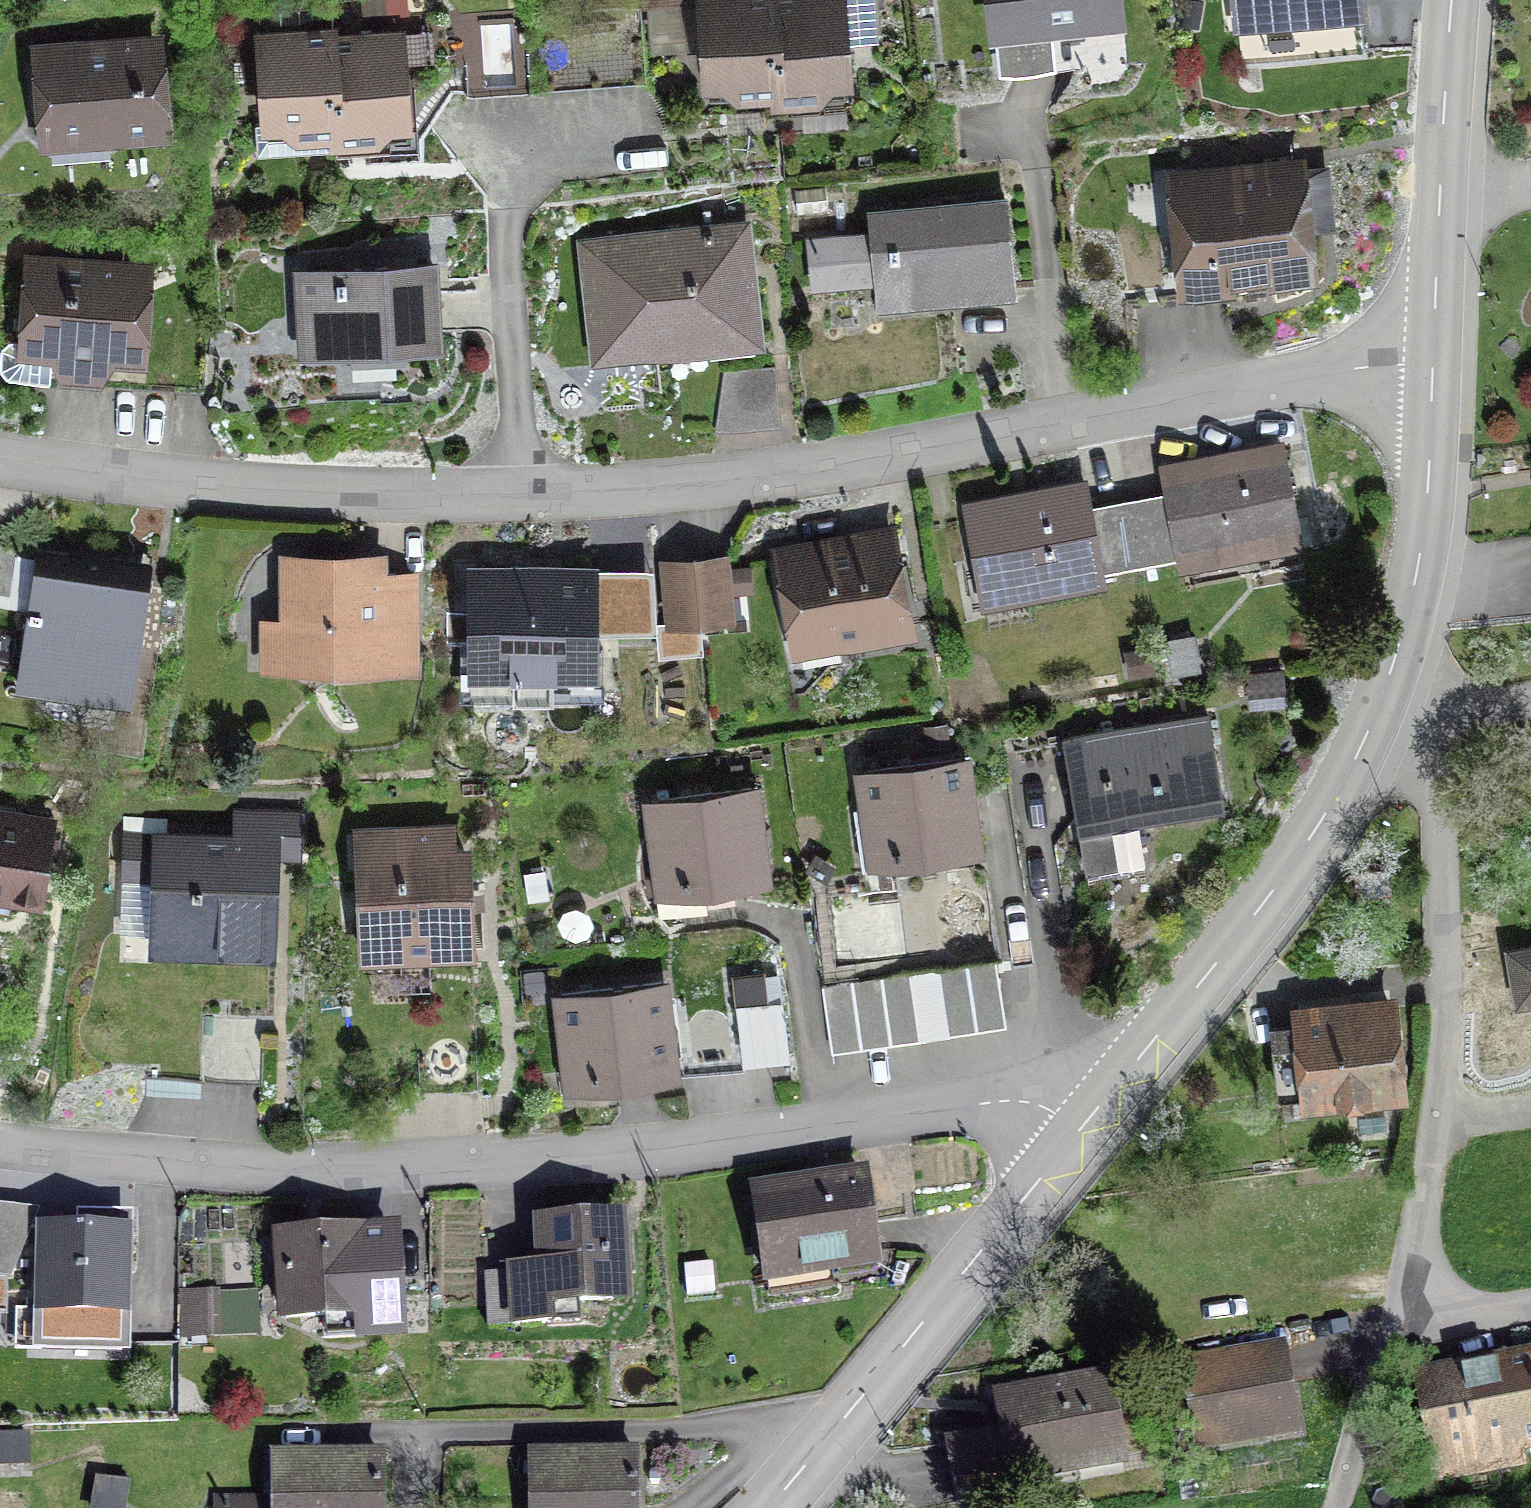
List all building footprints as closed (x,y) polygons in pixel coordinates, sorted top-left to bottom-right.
[(776,103),(768,0),(698,0),(705,100),(773,95),(773,103),(776,103)] [(776,103),(844,97),(837,0),(800,0),(769,2),(769,0),(768,0),(776,103)] [(1003,73),(1048,68),(1045,28),(1113,21),(1110,0),(989,0),(994,46),(996,46),(999,74),(1003,73)] [(1357,7),(1356,0),(1232,0),(1234,20),(1357,7)] [(529,91),(647,82),(641,5),(523,13),(529,91)] [(333,144),(334,144),(325,35),(257,41),(265,141),(332,136),(333,144)] [(327,35),(325,35),(334,144),(403,139),(396,39),(328,44),(327,35)] [(37,56),(43,134),(101,129),(112,138),(159,135),(152,46),(37,56)] [(1175,185),(1185,287),(1303,274),(1292,173),(1175,185)] [(944,294),(945,299),(1012,293),(1002,201),(867,215),(870,250),(885,248),(890,300),(944,294)] [(590,367),(652,360),(651,355),(754,344),(741,229),(576,247),(590,367)] [(806,245),(810,287),(857,283),(853,241),(806,245)] [(47,382),(109,386),(111,357),(137,358),(142,273),(27,266),(22,346),(7,345),(0,351),(0,375),(4,380),(47,383),(47,382)] [(392,353),(434,350),(429,267),(296,274),(299,346),(391,340),(392,353)] [(777,424),(770,370),(724,375),(715,431),(777,424)] [(1159,471),(1164,495),(1125,503),(1138,570),(1296,540),(1278,449),(1159,471)] [(1125,503),(1086,510),(1081,486),(962,509),(980,600),(1138,570),(1125,503)] [(904,631),(886,538),(778,558),(792,632),(831,625),(835,644),(904,631)] [(13,548),(0,546),(0,607),(25,610),(14,685),(116,699),(123,651),(135,652),(144,588),(10,569),(13,548)] [(697,624),(727,621),(721,561),(691,563),(697,624)] [(667,627),(697,624),(691,563),(661,566),(667,627)] [(595,564),(466,565),(467,668),(596,667),(595,564)] [(373,655),(409,654),(409,586),(373,586),(373,574),(342,575),(332,565),(287,565),(287,665),(373,665),(373,655)] [(1201,669),(1195,632),(1165,636),(1171,674),(1201,669)] [(1129,678),(1157,673),(1151,644),(1123,650),(1129,678)] [(1250,708),(1288,705),(1284,667),(1246,671),(1250,708)] [(1208,706),(1061,731),(1086,880),(1147,870),(1140,824),(1226,810),(1208,706)] [(952,742),(949,721),(921,725),(924,747),(952,742)] [(853,768),(867,866),(985,849),(971,751),(853,768)] [(760,781),(642,796),(655,896),(773,881),(760,781)] [(7,911),(9,901),(43,906),(58,813),(0,804),(0,910),(7,911)] [(277,961),(280,858),(303,858),(304,808),(233,806),(232,828),(168,826),(169,817),(122,816),(119,933),(125,934),(124,956),(277,961)] [(352,823),(358,962),(477,957),(472,842),(456,842),(455,819),(352,823)] [(549,897),(545,869),(524,872),(528,900),(549,897)] [(832,1052),(1007,1026),(997,959),(822,985),(832,1052)] [(732,972),(742,1059),(790,1054),(780,972),(765,973),(764,968),(732,972)] [(551,990),(549,970),(523,974),(526,993),(551,990)] [(564,1089),(681,1076),(671,978),(553,990),(564,1089)] [(1398,990),(1289,1001),(1291,1020),(1269,1022),(1277,1097),(1300,1094),(1302,1109),(1409,1098),(1398,990)] [(200,1094),(201,1078),(146,1077),(145,1093),(200,1094)] [(826,1275),(884,1267),(869,1165),(748,1182),(763,1285),(767,1284),(768,1292),(827,1284),(826,1275)] [(0,1203),(0,1315),(8,1316),(12,1278),(39,1208),(0,1203)] [(76,1222),(34,1222),(33,1309),(14,1308),(14,1352),(131,1354),(134,1210),(76,1209),(76,1222)] [(633,1302),(629,1209),(531,1214),(533,1262),(506,1263),(509,1328),(576,1325),(575,1305),(633,1302)] [(324,1340),(407,1336),(402,1222),(273,1227),(278,1323),(323,1321),(324,1340)] [(716,1293),(714,1260),(683,1263),(685,1296),(716,1293)] [(260,1289),(179,1289),(180,1336),(260,1336),(260,1289)] [(1303,1435),(1285,1338),(1180,1357),(1197,1454),(1303,1435)] [(1530,1444),(1530,1360),(1411,1382),(1426,1463),(1530,1444)] [(943,1436),(954,1507),(956,1507),(1012,1499),(1010,1486),(1129,1468),(1113,1368),(992,1386),(998,1427),(943,1436)] [(191,1382),(181,1382),(181,1406),(191,1406),(191,1382)] [(30,1430),(0,1431),(0,1466),(31,1466),(30,1430)] [(528,1507),(639,1507),(639,1445),(528,1446),(528,1507)] [(386,1446),(269,1448),(269,1492),(212,1493),(212,1507),(387,1507),(386,1446)] [(131,1481),(95,1475),(90,1507),(127,1507),(131,1481)]
